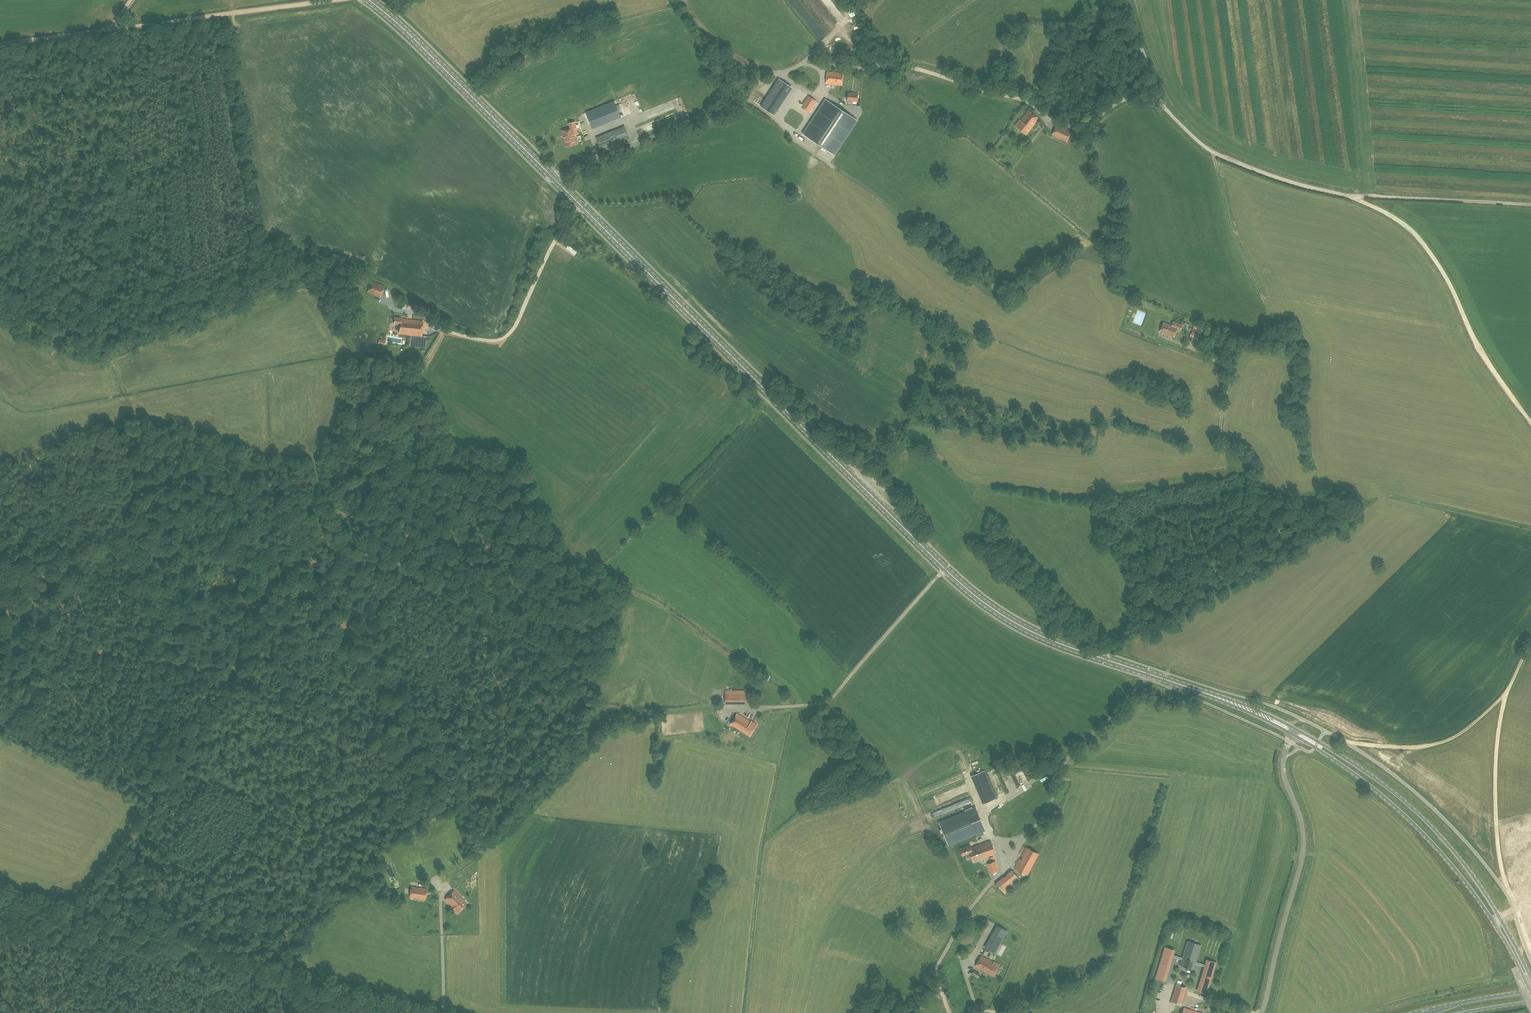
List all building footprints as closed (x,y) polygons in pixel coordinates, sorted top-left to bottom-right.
[(827,71),(826,83),(842,85),(843,73),(827,71)] [(779,79),(775,85),(788,94),(792,88),(779,79)] [(797,99),(796,102),(801,105),(807,93),(799,89),(795,98),(797,99)] [(789,96),(783,93),(779,100),(785,103),(789,96)] [(847,100),(857,101),(858,94),(848,93),(847,100)] [(816,102),(808,96),(802,106),(810,112),(816,102)] [(826,99),(811,122),(824,131),(839,108),(826,99)] [(592,129),(621,117),(614,101),(586,112),(592,129)] [(845,112),(839,108),(831,120),(837,124),(845,112)] [(1026,134),(1039,118),(1029,110),(1021,120),(1020,119),(1015,125),(1026,134)] [(858,121),(845,112),(837,124),(831,120),(819,139),(806,130),(803,134),(835,156),(858,121)] [(575,121),(569,123),(572,134),(578,133),(575,121)] [(824,131),(810,121),(806,130),(819,139),(824,131)] [(1071,131),(1058,125),(1053,135),(1066,141),(1071,131)] [(625,126),(596,138),(603,154),(631,142),(625,126)] [(570,128),(561,131),(565,146),(577,143),(575,134),(572,134),(570,128)] [(385,286),(372,280),(368,289),(368,290),(367,292),(380,298),(385,286)] [(395,317),(394,323),(401,324),(399,333),(422,335),(423,321),(402,319),(402,318),(395,317)] [(1177,328),(1181,330),(1183,325),(1173,322),(1172,326),(1164,323),(1160,331),(1174,336),(1177,328)] [(1199,334),(1201,328),(1195,325),(1192,331),(1199,334)] [(726,693),(725,703),(745,704),(746,693),(726,693)] [(731,724),(750,736),(757,724),(751,721),(751,722),(737,713),(731,724)] [(984,771),(972,776),(983,802),(995,797),(984,771)] [(939,823),(948,845),(985,829),(976,807),(939,823)] [(991,840),(978,845),(983,858),(996,854),(991,840)] [(970,845),(960,848),(963,855),(970,853),(973,862),(983,858),(978,845),(971,847),(970,845)] [(1015,867),(1028,874),(1039,854),(1026,848),(1015,867)] [(999,870),(995,861),(987,864),(990,874),(999,870)] [(1009,881),(1002,886),(1007,893),(1014,888),(1009,881)] [(427,889),(412,887),(410,897),(425,899),(427,889)] [(453,908),(457,913),(467,903),(454,890),(445,899),(453,908)] [(986,949),(995,954),(1008,931),(999,926),(986,949)] [(1207,994),(1217,962),(1206,959),(1205,964),(1196,962),(1201,945),(1187,941),(1182,958),(1173,955),(1175,949),(1165,946),(1155,978),(1166,981),(1173,957),(1182,959),(1180,965),(1194,970),(1196,963),(1204,966),(1197,990),(1207,994)] [(994,962),(993,963),(982,956),(976,966),(993,976),(999,965),(994,962)] [(1186,987),(1176,984),(1172,1001),(1181,1003),(1186,987)]
